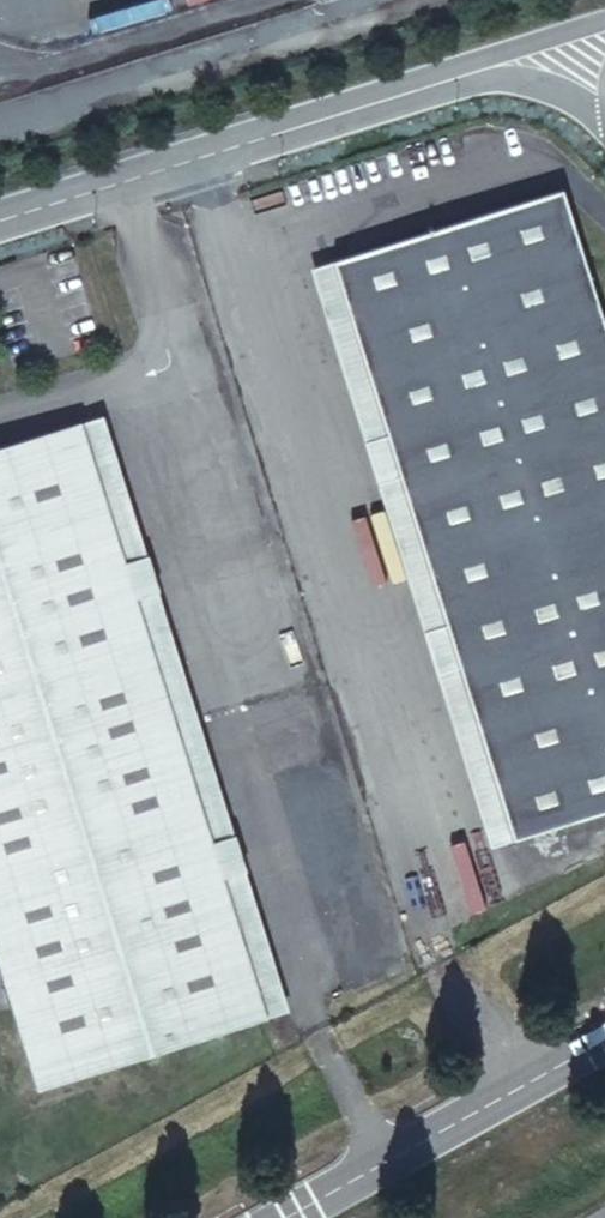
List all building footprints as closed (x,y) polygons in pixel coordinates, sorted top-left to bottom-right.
[(560,187),(331,258),(511,837),(604,808),(604,330),(560,187)] [(37,1091),(265,1020),(79,421),(0,447),(0,971),(37,1091)]
